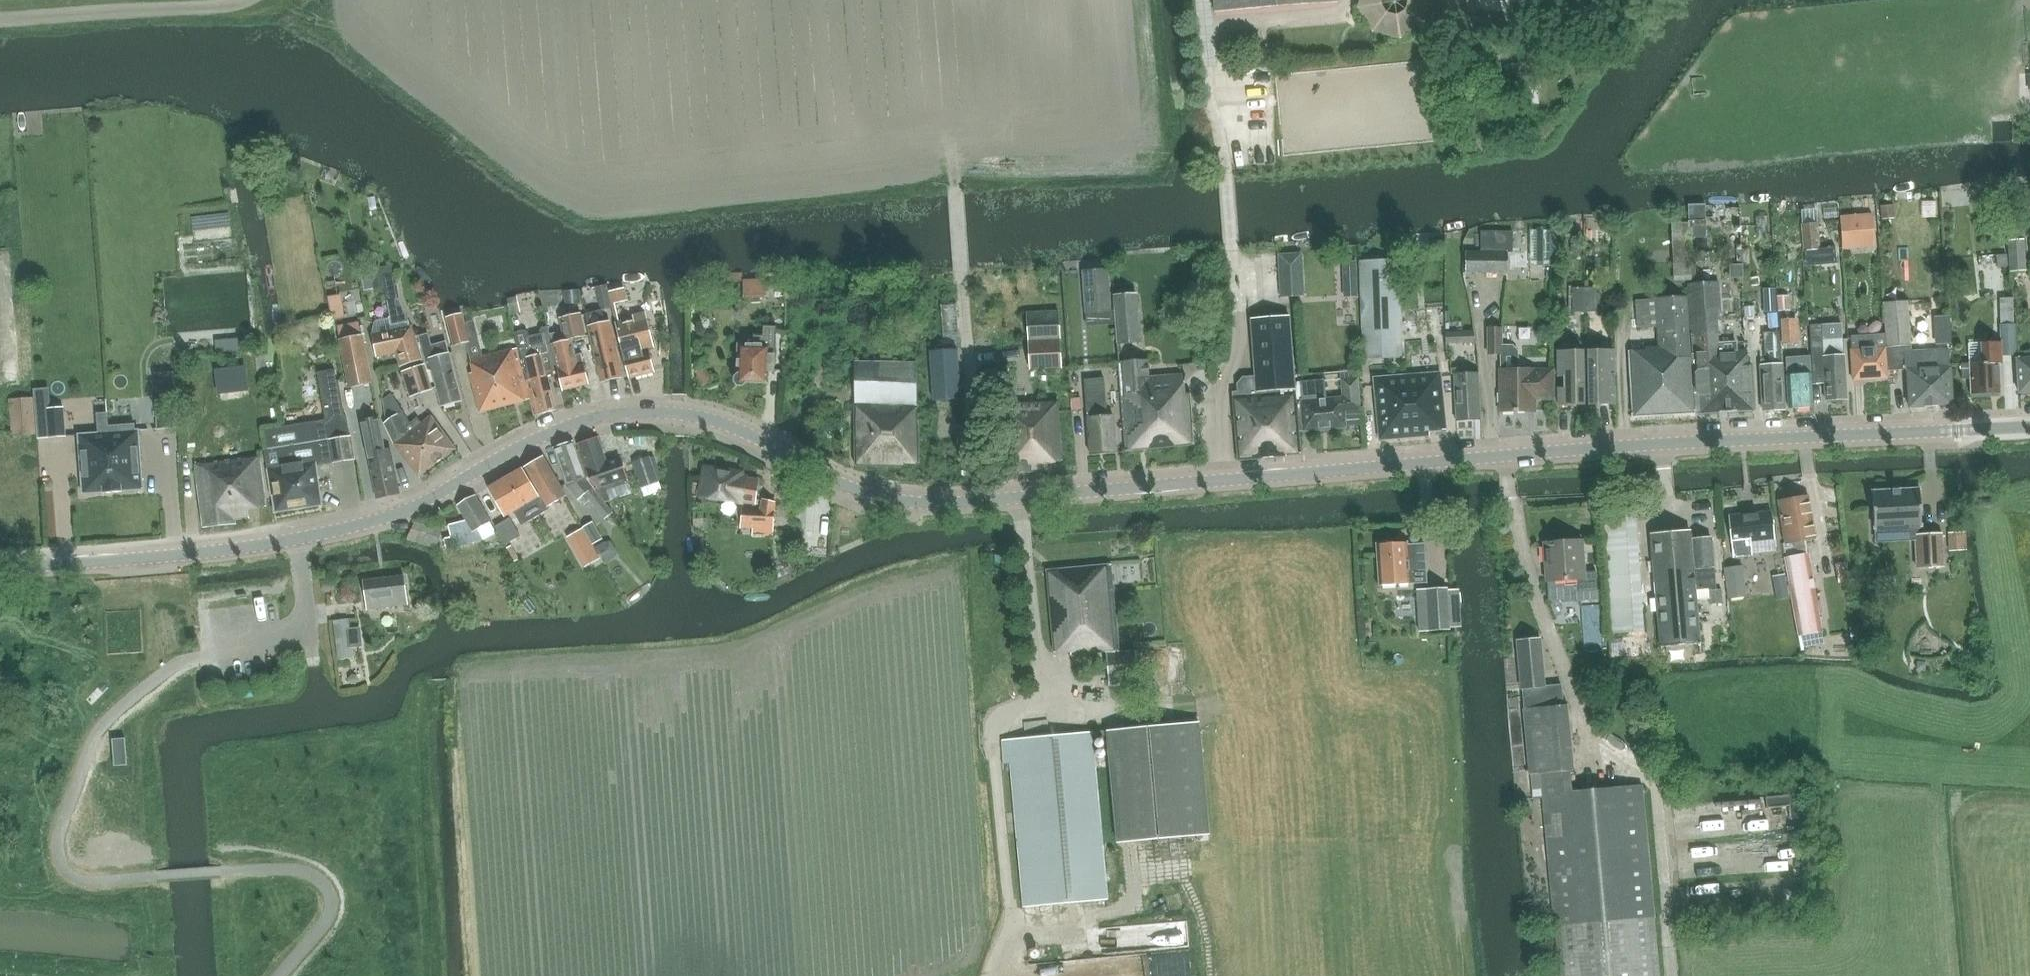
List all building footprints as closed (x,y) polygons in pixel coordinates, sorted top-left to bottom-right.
[(1215,13),(1338,3),(1338,0),(1214,0),(1215,13)] [(1352,35),(1406,33),(1405,0),(1351,0),(1352,35)] [(2020,84),(2021,94),(2029,93),(2029,83),(2020,84)] [(1872,214),(1840,217),(1842,237),(1874,235),(1872,214)] [(2021,221),(2007,222),(2008,238),(2008,240),(2007,240),(2008,273),(2025,272),(2024,239),(2022,239),(2022,238),(2021,221)] [(1673,281),(1691,280),(1689,222),(1670,223),(1673,281)] [(1800,224),(1802,241),(1803,249),(1802,249),(1802,251),(1819,250),(1817,223),(1800,224)] [(1555,266),(1555,238),(1555,229),(1528,229),(1528,267),(1555,266)] [(1481,231),(1481,238),(1480,251),(1465,250),(1465,271),(1507,273),(1508,252),(1512,253),(1512,232),(1481,231)] [(2006,243),(1983,242),(1982,277),(2005,277),(2006,243)] [(1363,357),(1402,355),(1398,258),(1360,260),(1363,357)] [(1358,268),(1337,268),(1337,296),(1358,296),(1358,268)] [(1106,269),(1093,270),(1082,271),(1085,313),(1109,311),(1106,269)] [(744,272),(729,272),(723,273),(723,282),(743,282),(744,296),(765,296),(765,287),(786,287),(786,282),(765,282),(765,279),(744,279),(744,272)] [(399,299),(395,274),(383,277),(387,301),(399,299)] [(1689,335),(1692,335),(1697,414),(1755,410),(1752,364),(1748,364),(1747,350),(1738,351),(1737,341),(1719,342),(1718,333),(1717,321),(1721,320),(1719,281),(1688,284),(1688,296),(1686,297),(1689,335)] [(342,282),(329,284),(334,308),(346,305),(342,282)] [(618,287),(609,289),(612,303),(621,300),(618,287)] [(1596,287),(1585,288),(1585,311),(1597,311),(1596,287)] [(1585,311),(1585,288),(1572,288),(1573,312),(1585,311)] [(1769,303),(1785,302),(1785,289),(1768,290),(1769,303)] [(578,291),(568,292),(570,304),(579,303),(578,291)] [(1116,346),(1139,343),(1136,294),(1113,295),(1116,346)] [(1694,414),(1689,335),(1686,297),(1636,300),(1638,328),(1656,326),(1658,345),(1645,345),(1646,349),(1630,350),(1635,418),(1694,414)] [(507,300),(510,314),(520,312),(517,298),(507,300)] [(1883,301),(1885,335),(1886,347),(1888,371),(1907,370),(1909,406),(1952,404),(1950,366),(1949,366),(1948,349),(1910,351),(1908,312),(1929,312),(1930,302),(1908,303),(1908,300),(1883,301)] [(584,314),(587,328),(600,382),(620,377),(607,323),(605,324),(601,310),(584,314)] [(565,341),(552,344),(557,369),(562,390),(589,383),(584,363),(581,354),(576,355),(572,339),(586,336),(580,312),(560,317),(565,341)] [(615,323),(629,378),(654,372),(649,348),(654,347),(645,312),(633,315),(633,318),(615,323)] [(1059,312),(1046,313),(1027,313),(1030,368),(1062,367),(1059,312)] [(453,346),(465,343),(473,372),(470,373),(480,412),(529,399),(516,347),(483,356),(474,321),(464,323),(462,314),(459,314),(446,317),(453,346)] [(1237,393),(1233,393),(1239,460),(1286,455),(1286,454),(1301,453),(1299,431),(1297,402),(1290,317),(1251,320),(1256,376),(1243,377),(1237,385),(1237,393)] [(337,326),(340,340),(349,387),(372,383),(359,322),(337,326)] [(1820,325),(1809,325),(1811,357),(1812,383),(1825,382),(1826,399),(1846,398),(1843,354),(1842,324),(1820,325)] [(1982,363),(1961,364),(1962,379),(1971,379),(1972,397),(1990,396),(1990,392),(2000,391),(1999,362),(2002,362),(2002,356),(2016,355),(2016,351),(2015,334),(2014,324),(2000,325),(2001,341),(1979,343),(1979,349),(1981,349),(1982,363)] [(400,367),(422,359),(411,326),(372,334),(377,357),(395,353),(400,367)] [(526,330),(515,333),(522,358),(523,358),(535,415),(555,410),(547,376),(554,374),(553,370),(557,369),(552,344),(548,326),(543,327),(540,330),(541,333),(530,336),(529,332),(526,330)] [(773,371),(775,327),(764,326),(763,336),(754,336),(754,346),(740,346),(738,374),(735,377),(735,382),(738,385),(742,385),(746,382),(767,383),(767,371),(773,371)] [(1552,400),(1552,368),(1519,369),(1518,351),(1512,345),(1502,345),(1502,328),(1487,328),(1487,354),(1500,354),(1500,370),(1499,370),(1499,413),(1526,413),(1526,411),(1527,411),(1527,400),(1552,400)] [(1474,332),(1446,333),(1447,345),(1474,344),(1474,332)] [(1763,410),(1784,408),(1779,332),(1764,333),(1766,364),(1760,364),(1763,410)] [(1886,347),(1885,335),(1872,336),(1872,335),(1850,336),(1853,380),(1888,378),(1888,371),(1886,347)] [(427,370),(434,372),(441,405),(460,401),(451,355),(449,355),(444,350),(434,353),(432,345),(422,348),(427,370)] [(959,398),(956,348),(943,349),(930,350),(933,400),(946,399),(959,398)] [(1586,404),(1585,349),(1557,350),(1557,377),(1563,377),(1563,387),(1557,387),(1558,405),(1586,404)] [(1613,349),(1585,349),(1586,404),(1614,404),(1614,387),(1608,387),(1607,377),(1613,377),(1613,349)] [(1126,451),(1194,444),(1190,393),(1185,394),(1183,376),(1152,379),(1150,353),(1117,356),(1126,451)] [(1800,356),(1786,357),(1790,408),(1813,406),(1811,373),(1801,374),(1800,360),(1800,356)] [(2016,359),(2018,394),(2029,393),(2029,358),(2016,359)] [(905,462),(918,463),(916,363),(854,362),(856,465),(905,466),(905,462)] [(410,396),(431,389),(424,364),(407,370),(406,368),(402,369),(410,396)] [(215,370),(217,393),(248,389),(245,367),(215,370)] [(1462,373),(1462,367),(1454,368),(1456,420),(1481,419),(1479,372),(1462,373)] [(317,372),(325,420),(265,430),(268,449),(264,450),(271,496),(273,496),(275,512),(321,505),(315,466),(355,460),(351,436),(350,437),(347,417),(345,417),(339,381),(337,382),(335,370),(317,372)] [(1440,372),(1437,372),(1408,374),(1375,377),(1381,439),(1429,435),(1429,430),(1445,429),(1440,372)] [(1090,454),(1116,451),(1113,416),(1107,416),(1104,378),(1084,379),(1090,454)] [(1302,402),(1297,402),(1299,431),(1304,431),(1346,427),(1344,409),(1360,408),(1359,396),(1358,378),(1342,379),(1344,397),(1326,399),(1325,389),(1324,380),(1300,382),(1302,401),(1302,402)] [(384,410),(386,422),(385,423),(394,444),(419,477),(456,449),(431,416),(408,434),(403,424),(408,421),(403,411),(392,394),(389,381),(381,386),(384,410)] [(38,385),(12,386),(13,425),(40,424),(38,385)] [(50,396),(49,423),(66,423),(67,396),(50,396)] [(176,399),(157,401),(156,401),(158,429),(178,427),(176,399)] [(1062,461),(1058,400),(999,401),(1000,474),(1047,471),(1046,462),(1062,461)] [(400,493),(399,492),(391,449),(385,450),(379,418),(362,421),(377,498),(400,493)] [(138,431),(108,432),(113,492),(143,490),(138,431)] [(108,432),(78,434),(83,494),(113,492),(108,432)] [(627,477),(620,457),(606,462),(598,437),(578,444),(589,478),(599,489),(627,477)] [(594,504),(601,498),(586,480),(573,441),(554,447),(567,486),(578,499),(586,493),(594,504)] [(543,456),(488,488),(505,516),(540,496),(547,507),(566,496),(543,456)] [(248,509),(266,506),(260,457),(196,464),(204,528),(236,524),(235,519),(249,518),(248,509)] [(649,457),(633,463),(641,487),(658,481),(649,457)] [(701,496),(708,497),(754,507),(759,484),(741,480),(742,476),(707,468),(701,496)] [(829,488),(808,488),(806,535),(827,535),(829,488)] [(1922,535),(1920,488),(1873,491),(1875,529),(1912,527),(1913,540),(1916,540),(1918,569),(1944,567),(1942,534),(1922,535)] [(477,529),(490,521),(475,495),(458,506),(466,520),(448,525),(452,540),(445,541),(446,547),(454,546),(452,540),(474,535),(479,532),(477,529)] [(1785,557),(1793,605),(1798,635),(1822,631),(1808,553),(1805,540),(1817,538),(1809,496),(1779,501),(1786,541),(1785,542),(1787,557),(1785,557)] [(774,512),(775,502),(761,499),(758,512),(740,510),(739,523),(773,525),(774,512)] [(1610,634),(1643,632),(1634,505),(1602,508),(1610,634)] [(1772,511),(1730,516),(1734,557),(1752,555),(1752,553),(1776,550),(1772,511)] [(510,518),(495,527),(506,545),(520,537),(510,518)] [(1951,540),(1969,539),(1968,519),(1951,520),(1951,540)] [(418,542),(437,547),(439,538),(433,536),(436,527),(423,523),(418,542)] [(602,561),(582,529),(568,537),(588,570),(602,561)] [(1692,532),(1651,535),(1660,646),(1700,643),(1696,600),(1710,599),(1710,604),(1723,603),(1721,589),(1715,590),(1711,537),(1692,539),(1692,532)] [(1546,583),(1547,583),(1548,604),(1598,602),(1597,572),(1583,572),(1582,540),(1544,543),(1546,583)] [(1380,585),(1427,582),(1424,543),(1407,544),(1407,542),(1377,544),(1380,585)] [(1851,569),(1851,551),(1838,551),(1839,570),(1851,569)] [(1111,565),(1047,571),(1054,652),(1071,651),(1071,654),(1106,651),(1119,650),(1111,565)] [(1747,597),(1743,565),(1724,568),(1728,599),(1747,597)] [(367,609),(408,604),(404,576),(364,581),(367,609)] [(1393,604),(1415,603),(1415,588),(1392,589),(1393,604)] [(1447,588),(1426,590),(1429,630),(1449,629),(1449,628),(1447,589),(1447,588)] [(353,657),(349,619),(333,621),(338,659),(353,657)] [(1653,920),(1642,788),(1572,794),(1570,772),(1576,771),(1569,707),(1562,707),(1559,685),(1543,687),(1538,639),(1516,641),(1530,775),(1532,789),(1541,788),(1559,975),(1659,975),(1653,920)] [(1119,650),(1106,651),(1109,686),(1139,684),(1136,650),(1119,652),(1119,650)] [(1024,907),(1084,902),(1107,899),(1092,738),(1108,736),(1118,843),(1208,835),(1198,722),(1002,740),(1004,762),(1010,762),(1024,907)] [(125,738),(112,739),(114,766),(127,765),(125,738)] [(1690,848),(1712,847),(1712,837),(1689,838),(1690,848)] [(1137,916),(1138,939),(1188,938),(1187,914),(1137,916)]
